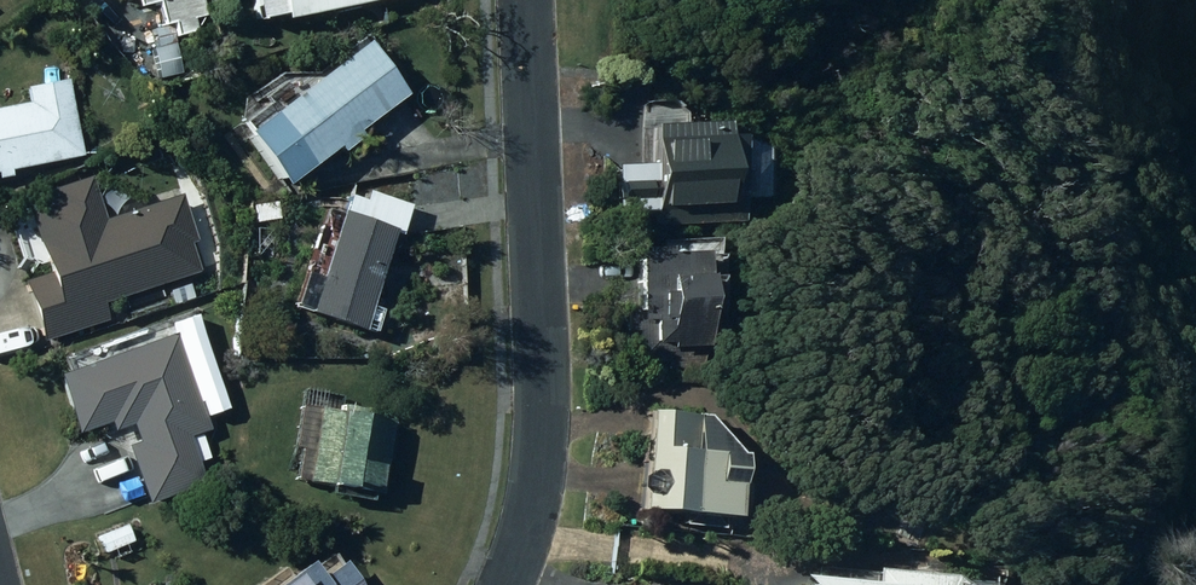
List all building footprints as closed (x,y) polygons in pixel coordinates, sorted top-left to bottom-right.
[(138,6),(157,1),(162,25),(171,23),(173,35),(195,30),(192,18),(205,15),(201,0),(137,0),(138,6)] [(284,17),(370,0),(281,0),(284,17)] [(360,136),(356,130),(406,92),(366,39),(270,112),(310,165),(336,145),(340,151),(360,136)] [(27,102),(0,108),(0,177),(8,175),(7,170),(82,155),(67,78),(24,87),(27,102)] [(655,125),(657,163),(619,165),(619,181),(614,182),(615,198),(620,198),(620,214),(656,212),(657,224),(740,221),(738,172),(765,171),(765,145),(739,146),(739,135),(724,136),(724,122),(655,125)] [(168,129),(151,132),(153,144),(170,141),(168,129)] [(47,274),(24,281),(44,340),(107,319),(102,302),(200,270),(190,241),(196,240),(181,194),(104,219),(89,176),(48,189),(50,195),(24,204),(47,274)] [(339,210),(306,311),(361,329),(362,328),(373,331),(381,308),(370,305),(393,232),(400,234),(409,205),(366,190),(363,199),(347,194),(342,211),(339,210)] [(277,202),(252,204),(253,222),(279,221),(277,202)] [(637,254),(640,319),(627,319),(628,345),(652,344),(652,361),(668,361),(668,367),(704,365),(703,344),(706,344),(702,252),(666,253),(666,247),(643,248),(644,254),(637,254)] [(197,275),(204,294),(217,289),(211,270),(197,275)] [(188,283),(169,290),(174,305),(194,297),(188,283)] [(168,336),(137,346),(139,351),(112,360),(110,356),(88,364),(88,368),(60,379),(77,427),(110,414),(114,423),(133,417),(143,445),(132,449),(149,496),(195,479),(179,433),(204,424),(195,400),(191,402),(168,336)] [(335,485),(333,494),(370,500),(371,491),(381,493),(393,421),(361,416),(362,408),(341,405),(340,412),(306,406),(294,479),(335,485)] [(640,507),(737,515),(743,453),(739,452),(708,415),(649,410),(640,507)] [(126,519),(99,528),(105,545),(131,535),(126,519)] [(277,584),(359,584),(342,560),(320,576),(310,562),(277,584)]
